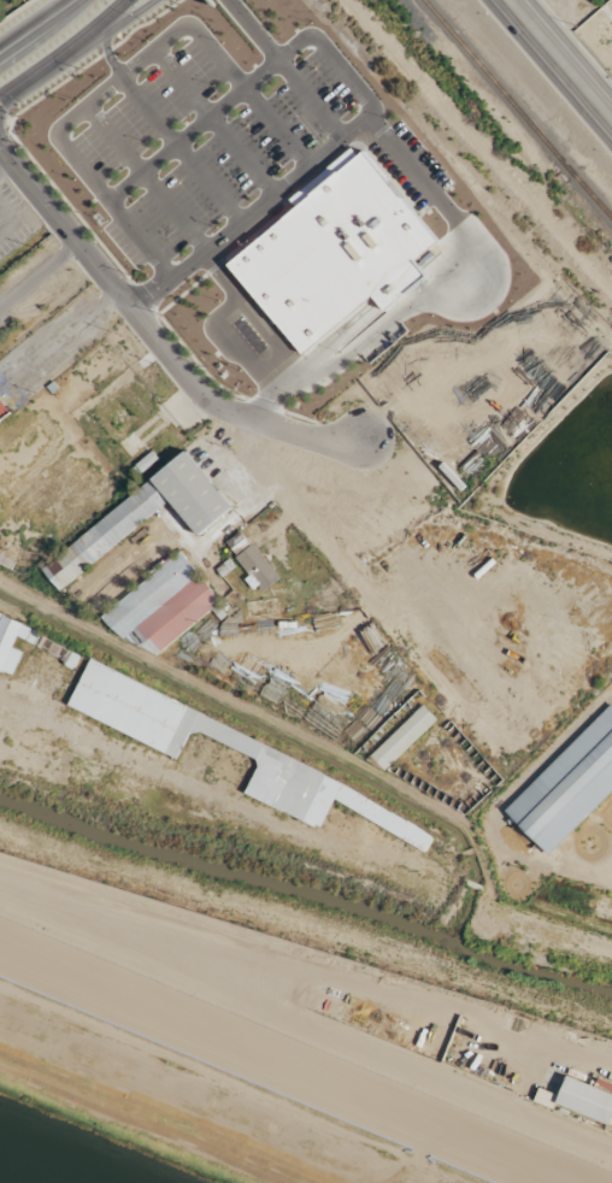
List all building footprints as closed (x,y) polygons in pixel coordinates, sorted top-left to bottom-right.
[(99,426),(115,447),(124,439),(132,449),(151,434),(120,396),(99,412),(106,420),(99,426)] [(11,412),(0,400),(0,422),(11,412)] [(37,566),(55,590),(170,504),(194,536),(231,508),(188,452),(37,566)] [(235,558),(249,575),(244,579),(257,596),(280,577),(253,543),(235,558)] [(98,614),(119,642),(130,632),(149,658),(220,604),(181,552),(98,614)] [(0,618),(0,673),(12,678),(22,652),(13,649),(16,642),(74,666),(80,650),(0,618)] [(431,838),(423,852),(334,799),(320,826),(313,824),(312,825),(243,793),(257,766),(255,759),(200,731),(189,734),(176,759),(66,705),(89,659),(341,784),(431,838)] [(610,704),(502,811),(546,855),(611,789),(611,706),(610,704)] [(369,757),(384,772),(436,720),(421,705),(369,757)] [(566,1077),(559,1096),(538,1089),(534,1100),(609,1126),(611,1117),(611,1094),(566,1077)]
